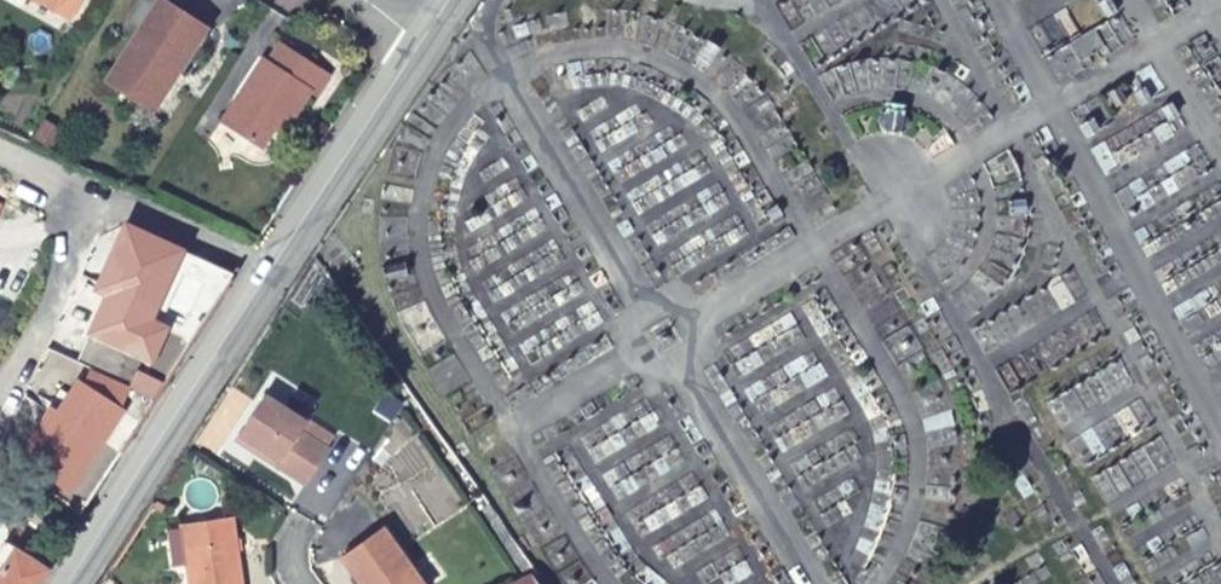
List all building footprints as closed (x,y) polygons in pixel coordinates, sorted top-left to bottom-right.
[(52,10),(58,0),(34,0),(52,10)] [(79,0),(78,0),(58,0),(52,10),(68,19),(79,0)] [(175,71),(179,74),(207,31),(159,0),(105,85),(124,96),(139,93),(158,106),(171,87),(166,84),(175,71)] [(279,121),(287,127),(309,94),(315,97),(316,95),(327,78),(314,70),(279,48),(268,65),(263,61),(222,126),(260,151),(273,132),(279,121)] [(171,87),(179,74),(175,71),(166,84),(171,87)] [(139,93),(124,96),(152,115),(158,106),(139,93)] [(282,136),(287,127),(279,121),(273,132),(281,137),(282,136)] [(178,249),(123,222),(93,287),(104,291),(86,329),(130,350),(145,318),(178,249)] [(162,326),(145,318),(130,350),(147,358),(162,326)] [(130,369),(125,381),(157,396),(165,385),(130,369)] [(307,482),(330,446),(299,427),(306,416),(264,392),(240,432),(280,457),(276,462),(307,482)] [(299,427),(330,446),(337,433),(307,415),(306,416),(299,427)] [(236,438),(276,462),(280,457),(240,432),(236,438)] [(192,583),(245,583),(234,520),(184,528),(192,583)] [(383,528),(341,556),(359,583),(421,583),(383,528)] [(48,569),(4,540),(0,546),(0,583),(38,583),(48,569)] [(532,575),(513,583),(539,583),(532,575)]
